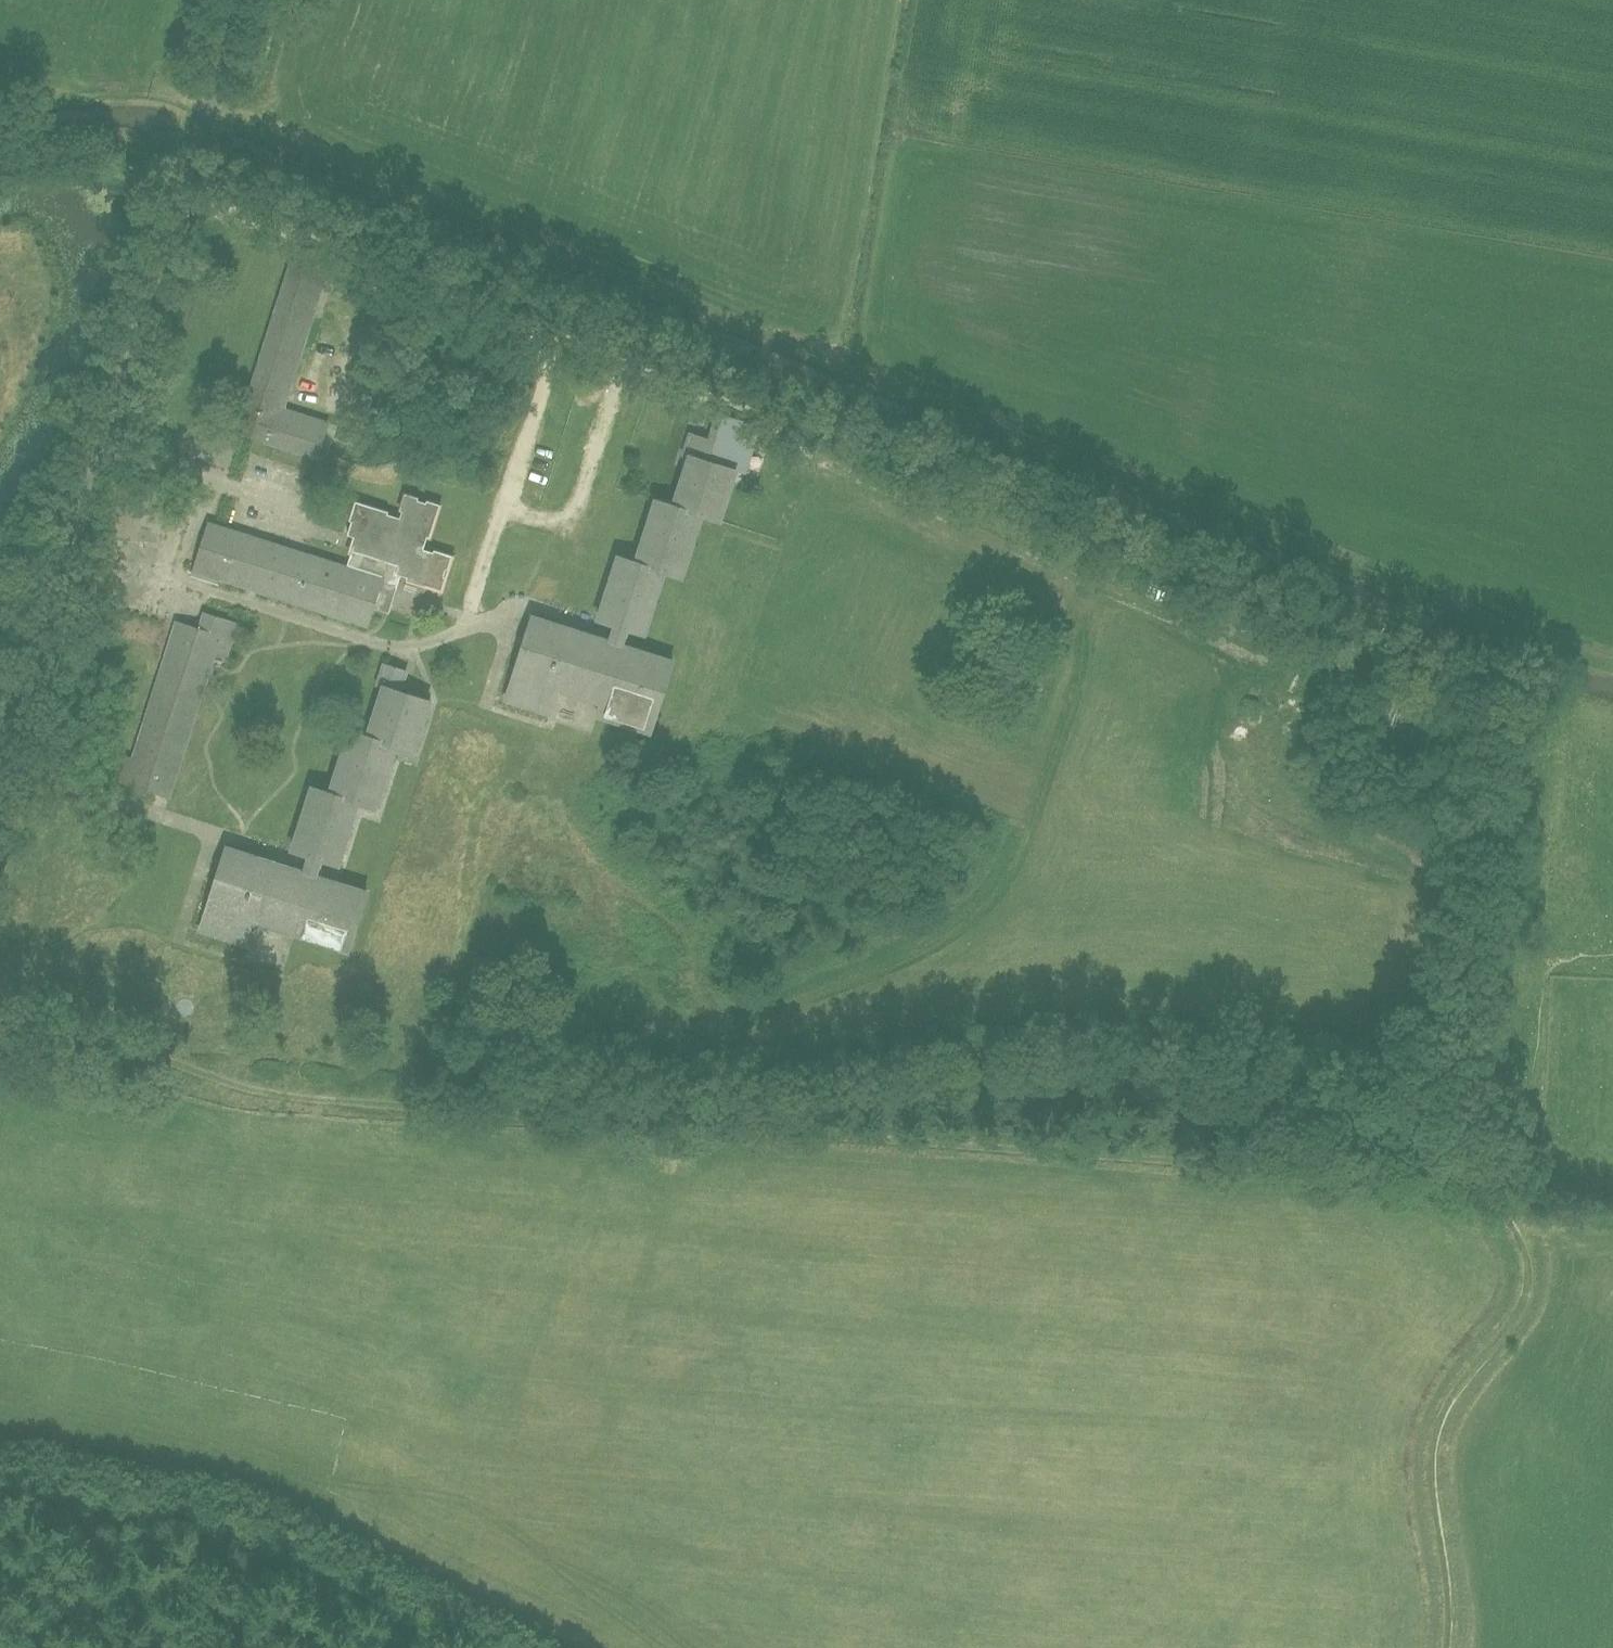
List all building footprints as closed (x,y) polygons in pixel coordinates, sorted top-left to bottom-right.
[(330,274),(336,257),(306,248),(301,264),(293,261),(239,432),(317,457),(326,430),(274,414),(319,271),(330,274)] [(618,556),(598,619),(616,625),(611,642),(532,617),(506,699),(551,713),(557,693),(599,707),(597,715),(650,732),(673,661),(668,660),(672,646),(655,640),(650,654),(620,645),(625,628),(643,634),(663,571),(681,577),(700,515),(718,520),(734,471),(742,473),(757,426),(718,414),(710,440),(690,433),(683,454),(689,456),(673,505),(656,499),(636,562),(618,556)] [(347,568),(221,528),(209,525),(193,574),(218,582),(219,578),(368,625),(374,605),(387,609),(398,575),(440,588),(450,558),(424,549),(437,507),(407,497),(400,518),(357,505),(348,535),(356,538),(347,568)] [(178,623),(177,625),(134,760),(125,757),(117,780),(169,796),(215,650),(226,654),(236,624),(205,614),(200,630),(178,623)] [(313,786),(293,850),(310,855),(305,872),(226,847),(200,929),(245,943),(255,912),(297,926),(295,933),(349,950),(367,892),(315,875),(320,859),(338,864),(357,802),(375,808),(395,746),(413,752),(429,701),(400,691),(407,671),(385,664),(378,685),(384,686),(368,735),(350,730),(331,792),(313,786)] [(1374,746),(1379,733),(1371,730),(1366,742),(1374,746)]
